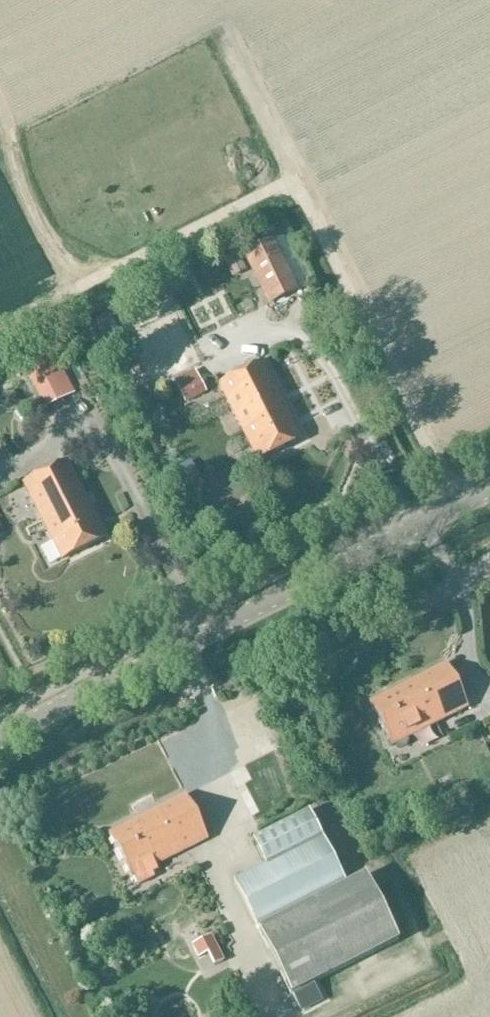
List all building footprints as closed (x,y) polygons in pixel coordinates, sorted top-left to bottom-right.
[(242,253),(268,306),(308,286),(283,234),(242,253)] [(246,271),(237,253),(223,260),(232,278),(246,271)] [(21,364),(43,410),(74,394),(51,350),(21,364)] [(219,384),(258,461),(301,438),(261,363),(219,384)] [(176,385),(185,404),(207,394),(198,375),(176,385)] [(143,383),(130,390),(136,401),(148,394),(143,383)] [(66,461),(23,482),(53,542),(40,549),(48,565),(61,559),(104,538),(66,461)] [(189,462),(174,469),(180,481),(195,474),(189,462)] [(261,567),(248,572),(253,586),(266,581),(261,567)] [(371,702),(393,746),(396,745),(398,747),(400,748),(402,748),(410,744),(411,743),(411,741),(410,738),(469,707),(448,663),(371,702)] [(466,784),(452,791),(458,803),(472,796),(466,784)] [(157,871),(155,867),(209,840),(187,796),(110,834),(132,879),(133,878),(137,887),(155,878),(153,874),(157,871)] [(267,864),(234,881),(258,928),(292,994),(299,1008),(320,998),(313,984),(399,941),(367,874),(347,884),(310,810),(306,812),(265,832),(254,837),(267,864)] [(217,949),(210,935),(192,944),(199,958),(217,949)]
